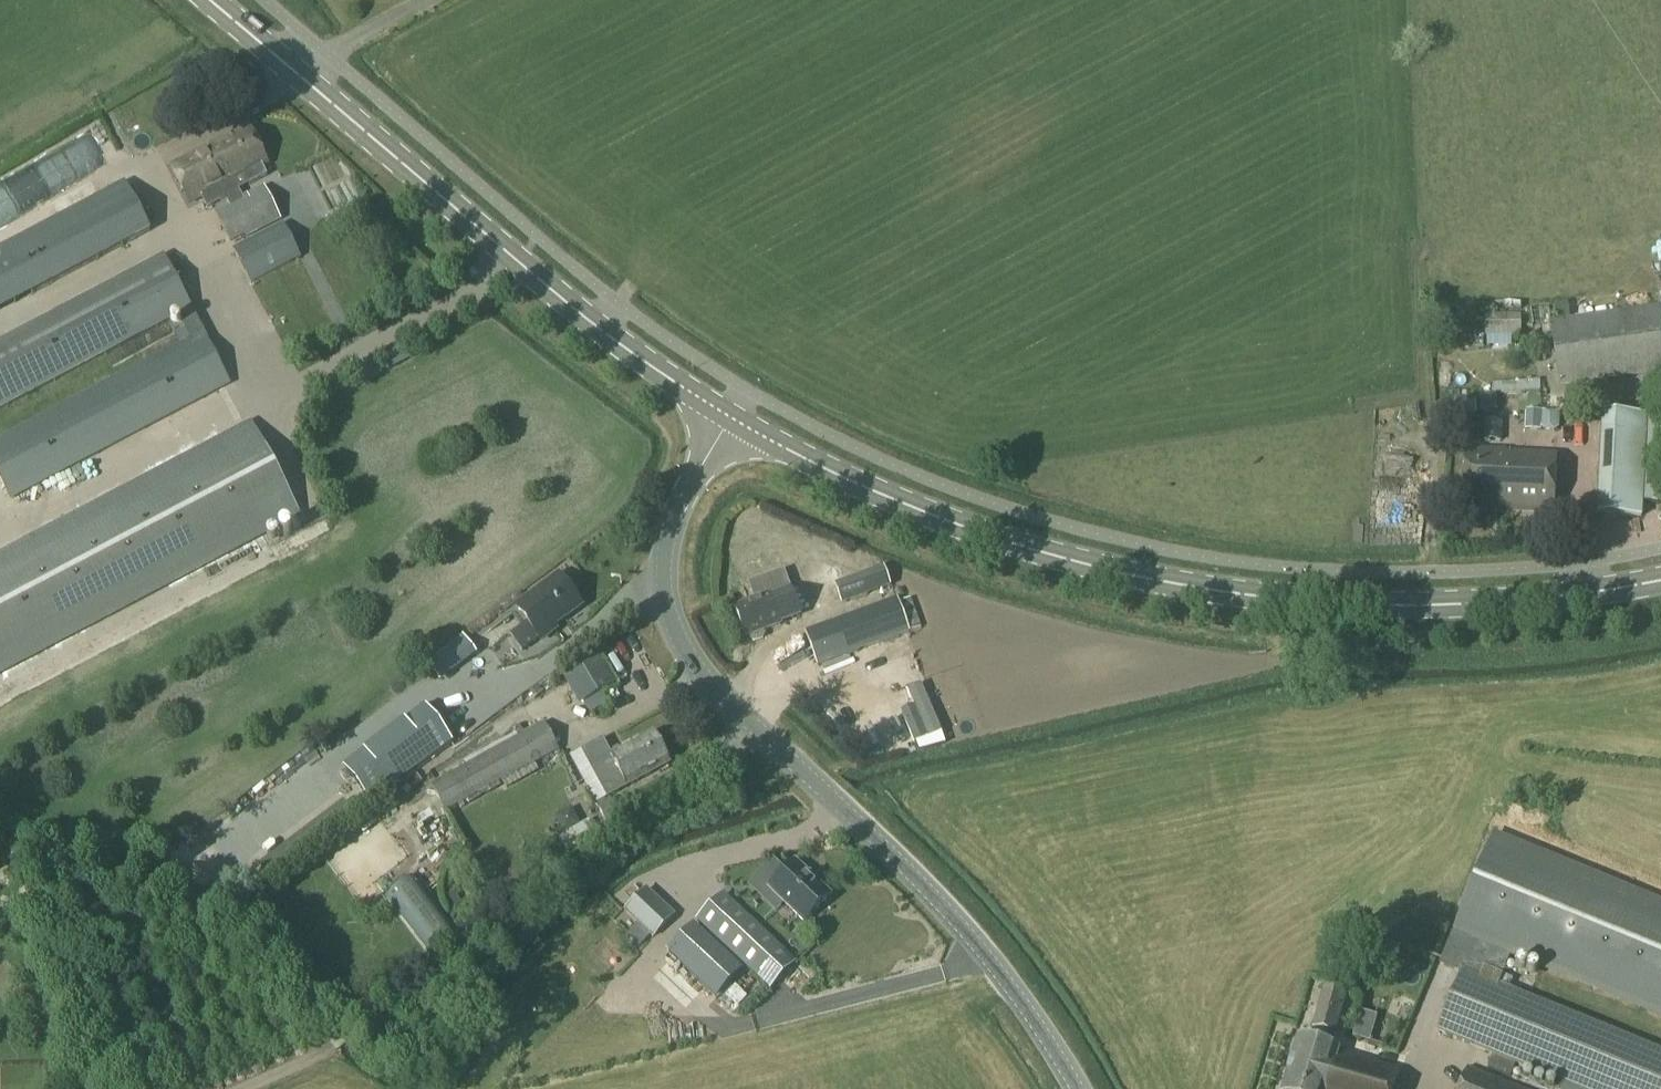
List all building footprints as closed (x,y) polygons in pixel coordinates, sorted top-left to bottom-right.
[(123,132),(113,136),(119,153),(129,150),(123,132)] [(267,177),(262,167),(267,165),(250,132),(172,168),(189,204),(202,198),(207,209),(220,203),(222,209),(243,198),(234,181),(244,176),(249,186),(267,177)] [(89,144),(96,164),(108,160),(101,141),(89,144)] [(329,148),(295,162),(306,189),(340,174),(329,148)] [(32,295),(150,233),(125,184),(6,246),(32,295)] [(281,221),(264,187),(243,198),(222,209),(239,243),(281,221)] [(249,286),(301,259),(283,225),(232,250),(249,286)] [(0,342),(0,410),(179,316),(190,338),(202,333),(162,257),(0,342)] [(1592,297),(1602,296),(1599,273),(1589,274),(1592,297)] [(1619,298),(1621,311),(1639,309),(1638,296),(1619,298)] [(1512,340),(1510,306),(1484,307),(1484,322),(1476,322),(1477,342),(1512,340)] [(1660,374),(1660,312),(1660,306),(1547,323),(1558,390),(1660,374)] [(1513,326),(1515,340),(1534,337),(1532,323),(1513,326)] [(202,333),(190,338),(0,439),(0,480),(12,502),(232,386),(202,333)] [(1529,383),(1483,385),(1484,396),(1530,394),(1529,383)] [(1482,400),(1444,401),(1444,417),(1483,416),(1482,400)] [(1595,516),(1639,519),(1640,504),(1660,506),(1660,416),(1645,415),(1645,418),(1601,416),(1595,516)] [(1500,445),(1501,426),(1483,424),(1483,443),(1500,445)] [(301,517),(252,425),(0,559),(0,677),(301,517)] [(1551,513),(1554,455),(1465,450),(1461,509),(1494,511),(1494,510),(1551,513)] [(841,606),(889,590),(883,571),(835,587),(841,606)] [(755,602),(734,610),(744,639),(748,637),(750,641),(753,643),(762,640),(763,637),(761,633),(779,626),(778,624),(799,617),(783,573),(749,585),(755,602)] [(539,643),(555,631),(553,628),(580,608),(559,579),(515,611),(539,643)] [(897,601),(897,599),(804,632),(816,668),(918,630),(907,599),(897,601)] [(590,715),(607,705),(601,695),(616,686),(593,650),(557,672),(578,707),(583,704),(590,715)] [(380,801),(463,737),(437,701),(354,766),(380,801)] [(429,786),(443,813),(557,752),(542,725),(429,786)] [(580,753),(606,799),(668,766),(667,763),(668,760),(665,753),(661,753),(652,735),(610,758),(601,741),(580,753)] [(1439,968),(1455,974),(1473,981),(1477,971),(1494,978),(1490,988),(1498,990),(1510,960),(1660,1023),(1660,905),(1493,836),(1439,968)] [(794,864),(769,891),(805,924),(830,897),(794,864)] [(386,899),(427,952),(454,931),(413,878),(386,899)] [(648,890),(625,914),(653,940),(675,917),(648,890)] [(723,895),(695,924),(769,992),(796,963),(723,895)] [(694,926),(667,955),(715,1000),(742,972),(694,926)] [(1432,1035),(1566,1088),(1660,1088),(1660,1058),(1498,990),(1490,988),(1494,978),(1477,971),(1473,981),(1455,974),(1432,1035)] [(1322,988),(1311,1030),(1335,1039),(1346,995),(1322,988)] [(1281,1088),(1393,1088),(1399,1071),(1297,1039),(1281,1088)] [(1458,1088),(1514,1088),(1464,1071),(1458,1088)]
